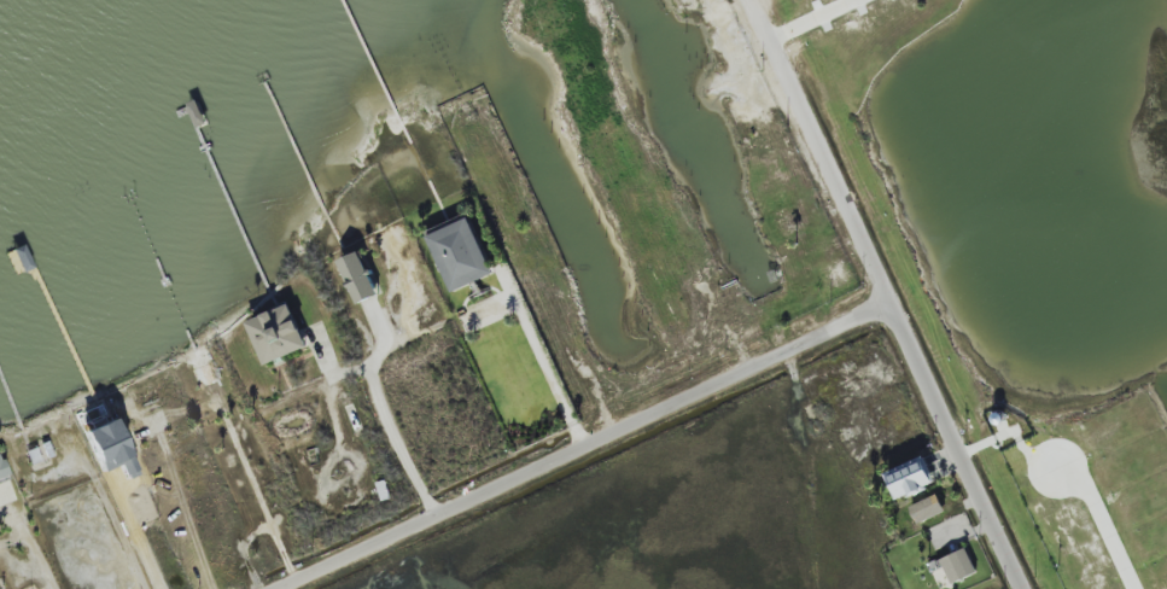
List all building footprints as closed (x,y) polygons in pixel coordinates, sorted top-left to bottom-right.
[(453,292),(496,275),(472,216),(429,233),(453,292)] [(363,251),(340,261),(359,305),(382,295),(363,251)] [(309,348),(292,305),(249,322),(266,365),(309,348)] [(102,473),(119,465),(126,480),(138,474),(114,419),(83,432),(102,473)] [(9,479),(0,455),(0,482),(9,479)] [(899,501),(938,484),(926,457),(887,474),(899,501)] [(8,479),(0,482),(0,507),(17,500),(8,479)] [(947,511),(939,495),(913,506),(920,523),(947,511)] [(953,583),(978,574),(970,549),(930,563),(936,582),(951,577),(953,583)]
